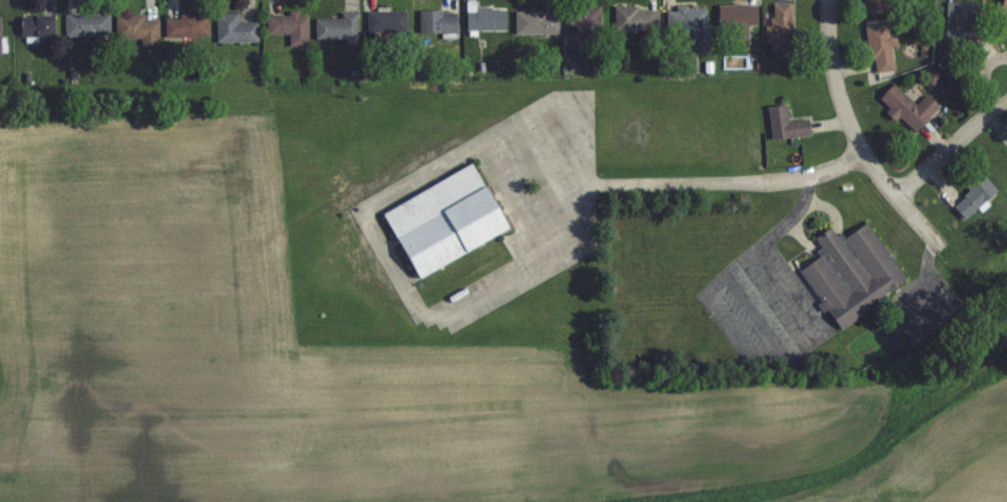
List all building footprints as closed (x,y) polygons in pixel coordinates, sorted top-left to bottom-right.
[(476,0),(468,0),(468,29),(508,29),(508,8),(476,8),(476,0)] [(866,13),(889,13),(889,0),(866,0),(866,13)] [(979,26),(979,1),(947,1),(947,43),(966,43),(966,26),(979,26)] [(720,4),(720,26),(735,26),(735,38),(750,38),(750,25),(758,25),(758,3),(720,4)] [(771,50),(794,50),(794,3),(771,3),(771,50)] [(602,6),(569,6),(569,35),(602,35),(602,6)] [(616,30),(659,30),(659,6),(616,6),(616,30)] [(693,28),(694,52),(711,51),(711,6),(667,7),(668,28),(693,28)] [(369,30),(408,30),(408,8),(369,8),(369,30)] [(421,32),(459,32),(459,10),(421,10),(421,32)] [(560,33),(560,10),(517,10),(517,33),(560,33)] [(358,37),(358,11),(343,11),(343,17),(317,17),(317,37),(358,37)] [(167,17),(167,36),(211,36),(211,12),(181,12),(181,17),(167,17)] [(218,42),(259,42),(259,21),(239,21),(239,12),(218,12),(218,42)] [(66,35),(111,35),(111,14),(66,14),(66,35)] [(146,14),(118,14),(118,37),(143,37),(143,45),(160,45),(160,19),(146,19),(146,14)] [(310,14),(268,14),(268,33),(291,33),(291,45),(310,45),(310,14)] [(56,36),(56,15),(22,15),(22,36),(56,36)] [(873,72),(897,69),(894,45),(899,44),(897,32),(891,32),(890,23),(868,25),(873,72)] [(929,92),(917,103),(896,82),(881,98),(915,132),(942,106),(929,92)] [(773,139),(813,135),(812,118),(790,120),(789,104),(770,106),(773,139)] [(386,208),(418,276),(511,231),(479,163),(386,208)] [(967,218),(999,190),(982,170),(966,184),(972,191),(955,205),(967,218)] [(801,270),(839,329),(910,283),(870,221),(841,239),(833,227),(817,237),(823,247),(817,251),(821,257),(801,270)]
